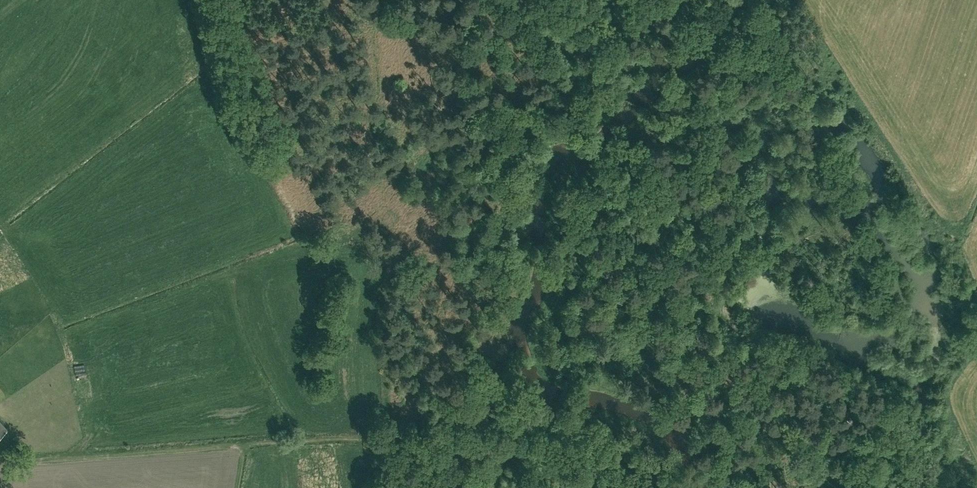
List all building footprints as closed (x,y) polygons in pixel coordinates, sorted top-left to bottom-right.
[(10,428),(0,417),(0,438),(10,428)]
